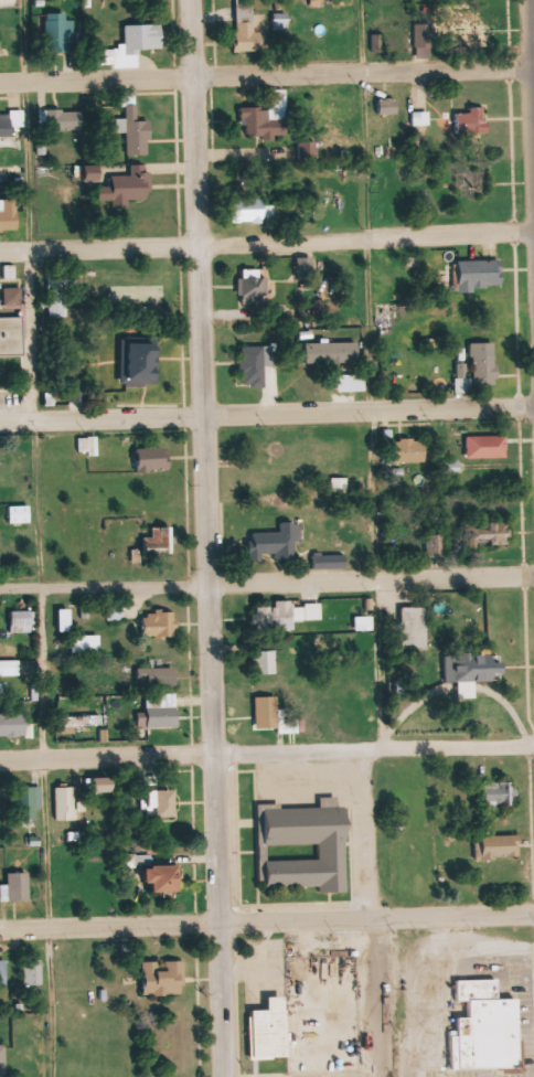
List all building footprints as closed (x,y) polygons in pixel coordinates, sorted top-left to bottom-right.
[(72,13),(46,14),(47,54),(73,54),(72,13)] [(263,33),(254,33),(254,13),(236,13),(236,52),(263,52),(263,33)] [(289,31),(289,14),(274,14),(274,31),(289,31)] [(482,18),(444,18),(444,47),(482,47),(482,18)] [(140,68),(140,49),(162,49),(162,25),(125,25),(125,46),(111,46),(111,68),(140,68)] [(415,59),(432,59),(432,27),(415,27),(415,59)] [(242,108),(241,137),(286,139),(288,99),(280,98),(280,109),(242,108)] [(397,115),(397,99),(378,99),(378,115),(397,115)] [(150,122),(138,122),(137,104),(121,104),(123,156),(151,155),(150,122)] [(487,109),(468,109),(468,113),(457,113),(457,135),(487,135),(487,109)] [(25,135),(25,111),(9,111),(9,120),(0,120),(0,135),(25,135)] [(82,130),(82,111),(40,111),(40,130),(82,130)] [(430,129),(430,112),(411,112),(411,129),(430,129)] [(300,161),(316,161),(316,143),(300,143),(300,161)] [(85,166),(85,180),(100,180),(100,166),(85,166)] [(129,208),(129,200),(149,200),(149,166),(130,166),(130,177),(110,177),(110,208),(129,208)] [(24,185),(23,167),(9,167),(9,185),(24,185)] [(457,196),(490,196),(490,172),(457,172),(457,196)] [(236,200),(236,222),(264,222),(264,200),(236,200)] [(18,231),(18,201),(0,201),(0,231),(18,231)] [(314,281),(314,257),(297,257),(297,281),(314,281)] [(458,289),(503,289),(503,260),(458,260),(458,289)] [(259,270),(240,270),(240,304),(266,304),(266,277),(259,277),(259,270)] [(68,318),(68,273),(48,273),(48,318),(68,318)] [(23,309),(23,288),(4,288),(4,309),(23,309)] [(24,356),(24,317),(0,318),(0,356),(24,356)] [(359,343),(303,343),(303,363),(359,363),(359,343)] [(241,347),(242,388),(266,388),(265,366),(274,366),(273,346),(241,347)] [(156,378),(156,349),(116,349),(116,378),(156,378)] [(474,355),(474,385),(498,385),(498,355),(474,355)] [(365,392),(365,375),(338,375),(338,392),(365,392)] [(477,436),(477,458),(507,458),(507,436),(477,436)] [(97,440),(80,440),(80,454),(97,454),(97,440)] [(426,463),(426,440),(396,440),(396,462),(426,463)] [(137,471),(169,470),(169,448),(137,449),(137,471)] [(30,505),(9,505),(9,523),(30,523),(30,505)] [(296,558),(295,542),(302,542),(301,521),(281,522),(281,531),(250,533),(251,561),(262,560),(262,554),(275,553),(275,559),(296,558)] [(509,523),(467,523),(467,545),(509,545),(509,523)] [(172,526),(147,527),(147,554),(173,554),(172,526)] [(446,533),(427,533),(427,557),(446,557),(446,533)] [(313,568),(346,568),(346,553),(313,553),(313,568)] [(275,606),(254,606),(254,626),(292,626),(292,600),(275,600),(275,606)] [(295,620),(322,620),(322,603),(295,603),(295,620)] [(108,620),(123,619),(123,606),(107,607),(108,620)] [(428,650),(428,608),(401,608),(401,650),(428,650)] [(59,632),(71,632),(71,609),(59,609),(59,632)] [(33,632),(33,611),(11,611),(11,632),(33,632)] [(177,637),(177,612),(145,612),(145,637),(177,637)] [(100,635),(72,635),(72,653),(100,653),(100,635)] [(276,673),(276,650),(251,650),(251,673),(276,673)] [(446,682),(502,682),(502,655),(491,655),(491,653),(446,653),(446,682)] [(176,686),(176,659),(151,659),(151,669),(139,669),(139,679),(148,679),(148,686),(176,686)] [(20,660),(0,660),(0,676),(20,676),(20,660)] [(147,695),(147,715),(144,715),(144,728),(177,728),(177,694),(147,695)] [(279,729),(279,696),(255,696),(255,729),(279,729)] [(25,735),(25,712),(0,713),(0,736),(25,735)] [(103,715),(63,715),(63,726),(103,726),(103,715)] [(112,792),(112,777),(95,777),(95,792),(112,792)] [(484,810),(512,810),(512,782),(484,782),(484,810)] [(36,819),(36,810),(42,810),(42,786),(22,786),(22,819),(36,819)] [(56,787),(56,819),(75,819),(75,787),(56,787)] [(175,817),(175,789),(151,789),(151,807),(155,807),(155,817),(175,817)] [(346,891),(345,807),(337,807),(337,798),(320,798),(320,807),(280,808),(280,802),(259,803),(261,887),(320,886),(320,892),(346,891)] [(476,859),(520,859),(520,835),(476,835),(476,859)] [(149,864),(149,862),(147,862),(147,891),(179,891),(179,864),(149,864)] [(29,900),(29,872),(8,872),(8,886),(1,886),(1,900),(29,900)] [(43,984),(43,958),(24,958),(24,984),(43,984)] [(142,993),(184,993),(184,960),(142,960),(142,993)] [(519,998),(498,999),(498,979),(457,979),(457,1001),(469,1001),(469,1016),(457,1016),(457,1032),(450,1032),(451,1068),(520,1068),(519,998)] [(268,996),(268,1010),(249,1010),(250,1057),(287,1056),(286,995),(268,996)]
